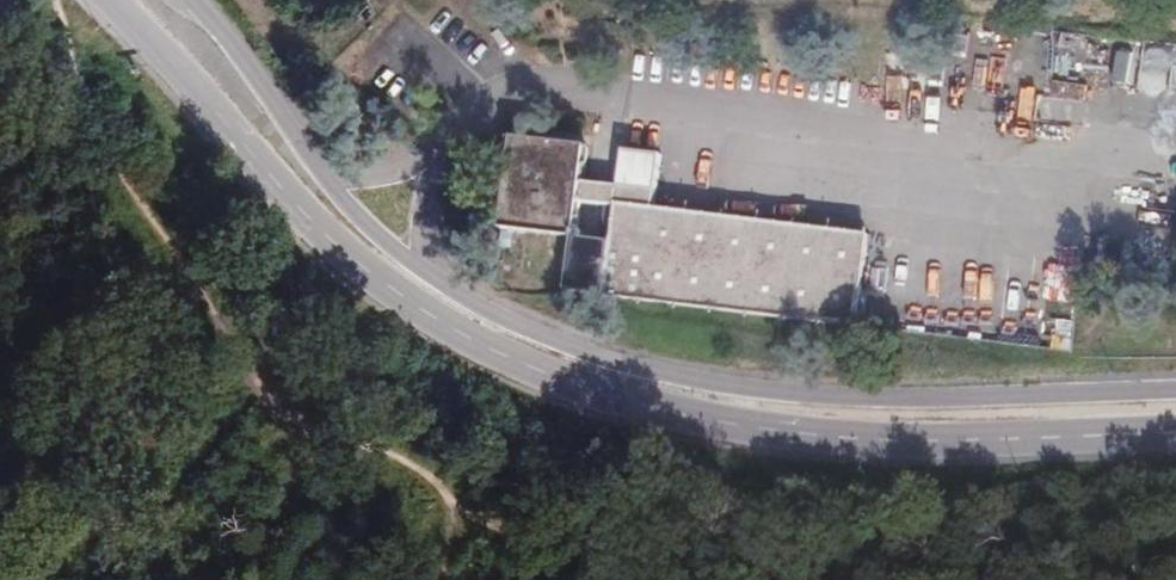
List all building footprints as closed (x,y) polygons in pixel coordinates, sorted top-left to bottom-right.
[(1024,114),(1081,123),(1085,101),(1028,91),(1024,114)] [(581,234),(593,144),(519,135),(507,225),(581,234)] [(859,327),(871,235),(622,202),(610,295),(859,327)]
